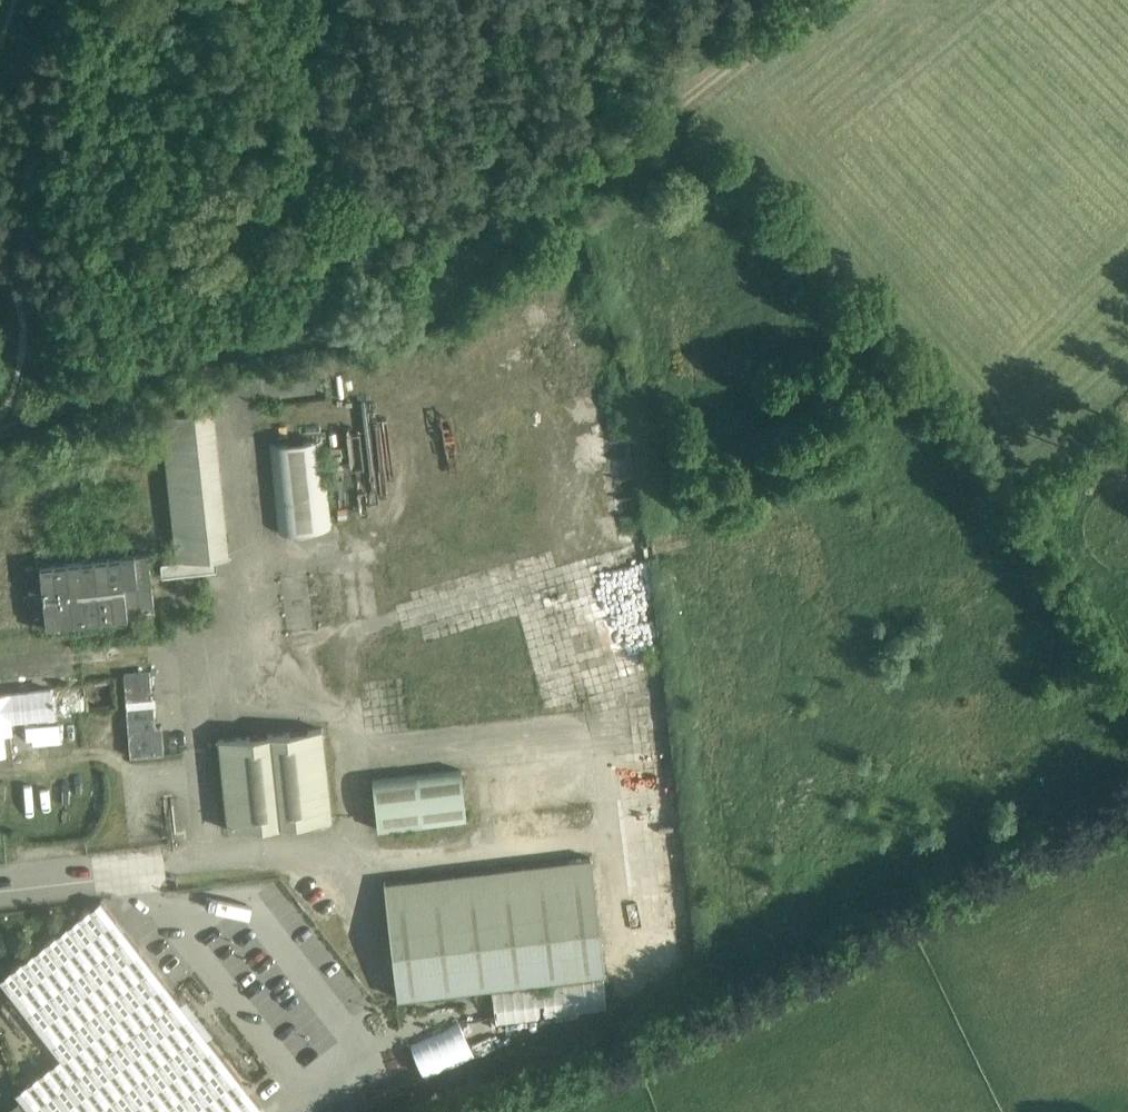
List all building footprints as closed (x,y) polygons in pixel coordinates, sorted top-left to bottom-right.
[(225,555),(215,405),(162,408),(171,558),(225,555)] [(270,443),(279,532),(330,527),(321,438),(270,443)] [(155,613),(148,553),(26,567),(29,594),(57,591),(57,597),(30,600),(33,628),(155,613)] [(125,674),(127,701),(153,699),(150,672),(125,674)] [(0,693),(0,752),(5,751),(2,719),(57,713),(54,687),(0,693)] [(128,706),(132,756),(165,753),(163,726),(157,726),(155,703),(128,706)] [(333,818),(323,727),(219,738),(229,829),(333,818)] [(371,781),(377,831),(466,820),(460,770),(371,781)] [(571,882),(387,904),(398,996),(398,997),(605,972),(591,857),(568,860),(571,882)] [(0,979),(0,980),(60,1058),(15,1093),(30,1111),(254,1111),(261,1106),(101,900),(0,979)] [(492,988),(496,1023),(609,1011),(605,975),(492,988)]
